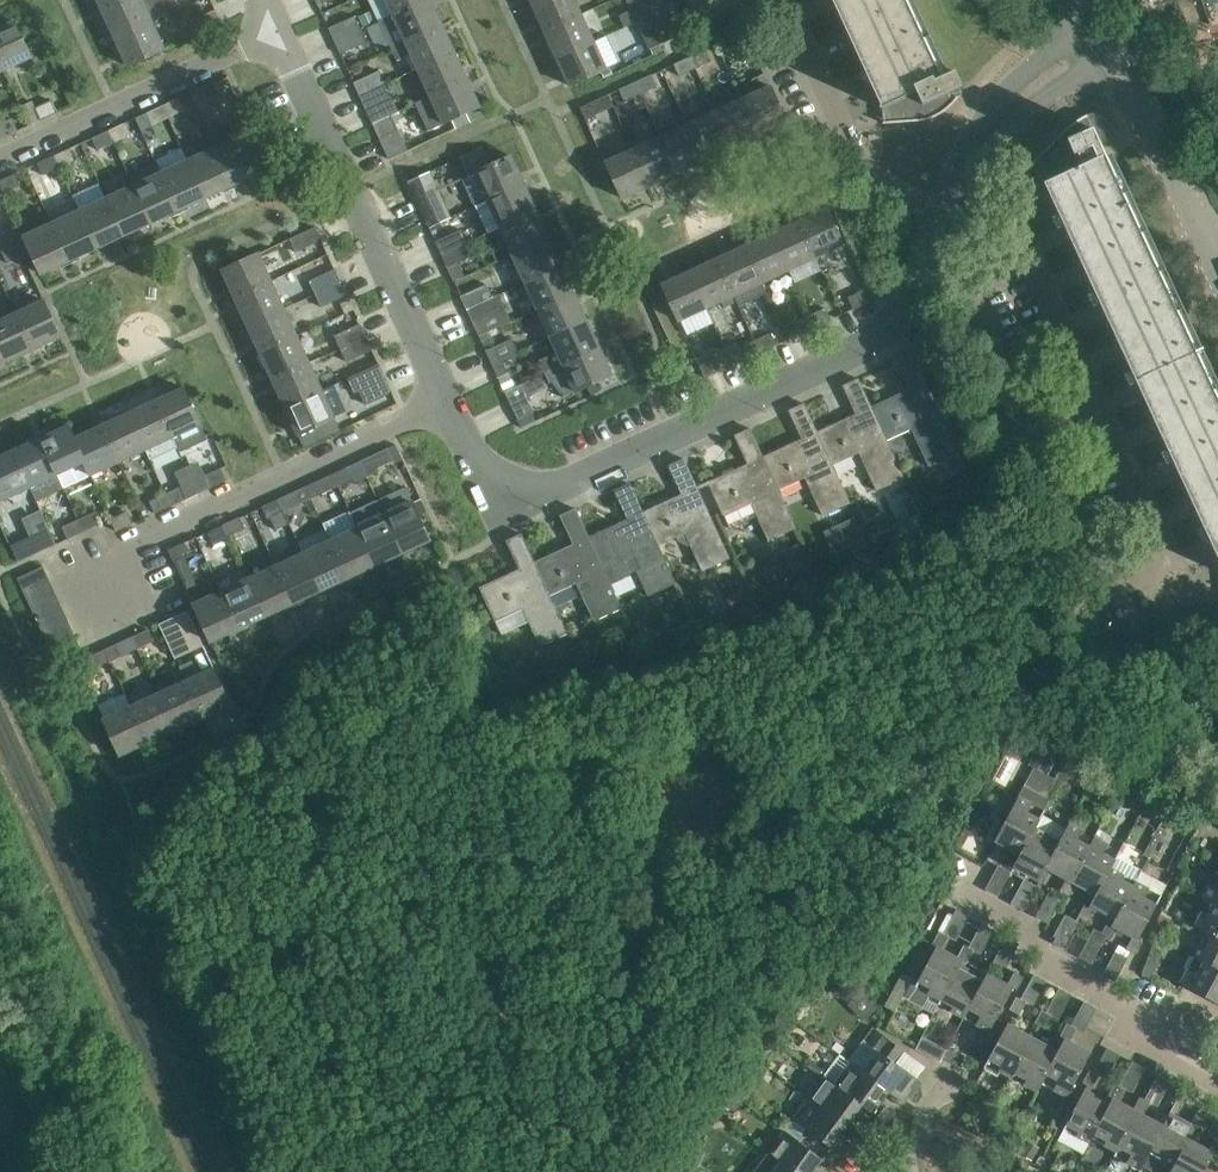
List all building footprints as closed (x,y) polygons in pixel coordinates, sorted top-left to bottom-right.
[(103,11),(127,0),(98,0),(103,11)] [(153,21),(143,0),(127,0),(103,11),(116,38),(153,21)] [(333,0),(317,0),(323,13),(336,7),(333,0)] [(443,24),(431,0),(423,0),(393,14),(379,20),(392,48),(443,24)] [(423,0),(387,0),(393,14),(423,0)] [(582,14),(576,0),(541,0),(533,4),(545,31),(582,14)] [(644,4),(642,0),(628,0),(632,10),(644,4)] [(898,0),(833,0),(883,108),(890,104),(892,110),(893,122),(918,121),(927,119),(934,117),(941,113),(948,108),(953,104),(959,97),(958,96),(955,90),(962,86),(955,71),(935,81),(898,0)] [(196,35),(222,23),(216,10),(190,22),(196,35)] [(373,10),(359,16),(364,27),(378,21),(373,10)] [(558,58),(595,41),(582,14),(545,31),(558,58)] [(335,41),(361,29),(355,16),(329,28),(335,41)] [(26,44),(15,21),(0,28),(0,61),(4,70),(32,57),(26,44)] [(129,66),(166,49),(153,21),(116,38),(129,66)] [(655,27),(662,43),(673,38),(666,22),(655,27)] [(418,68),(455,51),(443,24),(392,48),(397,60),(412,54),(418,68)] [(650,49),(662,43),(655,27),(642,33),(650,49)] [(335,41),(341,54),(367,42),(361,29),(335,41)] [(735,50),(751,43),(745,31),(729,38),(735,50)] [(571,86),(602,71),(607,69),(595,41),(558,58),(571,86)] [(690,57),(695,69),(712,61),(706,49),(690,57)] [(431,96),(468,79),(455,51),(418,68),(431,96)] [(680,76),(695,69),(690,57),(674,64),(680,76)] [(361,95),(386,83),(381,70),(355,82),(361,95)] [(760,135),(788,122),(765,73),(753,79),(758,91),(743,98),(760,135)] [(635,82),(641,94),(657,86),(652,74),(635,82)] [(431,96),(415,103),(428,131),(481,106),(468,79),(431,96)] [(219,80),(203,87),(208,99),(224,92),(219,80)] [(625,101),(641,94),(635,82),(620,89),(625,101)] [(361,95),(367,108),(393,96),(386,83),(361,95)] [(164,105),(169,117),(185,110),(180,98),(164,105)] [(733,148),(760,135),(743,98),(715,111),(733,148)] [(52,100),(36,108),(41,120),(57,112),(52,100)] [(581,107),(586,119),(603,112),(597,100),(581,107)] [(164,105),(148,113),(153,124),(169,117),(164,105)] [(706,160),(733,148),(715,111),(688,124),(706,160)] [(1189,354),(1099,160),(1107,156),(1101,144),(1106,141),(1109,137),(1111,131),(1110,125),(1109,122),(1106,117),(1101,114),(1094,113),(1087,114),(1075,120),(1075,121),(1065,129),(1035,160),(1049,174),(1052,179),(1044,183),(1135,379),(1189,354)] [(390,115),(373,123),(380,138),(397,130),(390,115)] [(18,130),(13,118),(0,124),(0,132),(2,137),(18,130)] [(244,134),(230,141),(221,122),(207,129),(216,147),(235,188),(245,183),(243,180),(262,172),(244,134)] [(109,130),(115,142),(131,135),(125,123),(109,130)] [(678,173),(706,160),(688,124),(661,136),(678,173)] [(99,150),(115,142),(109,130),(93,138),(99,150)] [(651,186),(678,173),(661,136),(634,149),(651,186)] [(225,193),(235,188),(216,147),(189,160),(206,197),(223,189),(225,193)] [(54,155),(60,167),(76,160),(70,148),(54,155)] [(623,198),(651,186),(634,149),(606,162),(623,198)] [(44,175),(60,167),(54,155),(38,163),(44,175)] [(479,204),(488,200),(524,183),(512,155),(466,176),(479,204)] [(189,205),(206,197),(189,160),(163,172),(158,162),(157,163),(180,213),(190,208),(189,205)] [(170,218),(180,213),(157,163),(129,175),(134,185),(152,222),(169,215),(170,218)] [(430,227),(451,218),(430,171),(409,181),(430,227)] [(5,193),(21,185),(16,173),(0,181),(0,182),(5,193)] [(500,227),(537,210),(524,183),(488,200),(500,227)] [(134,230),(152,222),(134,185),(107,197),(126,238),(136,234),(134,230)] [(116,243),(126,238),(107,197),(80,210),(97,248),(114,240),(116,243)] [(817,257),(844,245),(828,208),(800,221),(817,257)] [(80,256),(97,248),(80,210),(52,223),(71,263),(81,259),(80,256)] [(513,255),(550,238),(537,210),(500,227),(513,255)] [(800,221),(773,233),(789,270),(817,257),(800,221)] [(61,268),(71,263),(52,223),(25,236),(42,274),(60,265),(61,268)] [(297,252),(322,240),(316,227),(290,239),(297,252)] [(442,254),(468,242),(462,229),(436,241),(442,254)] [(773,233),(745,246),(762,283),(789,270),(773,233)] [(525,282),(562,265),(550,238),(513,255),(525,282)] [(465,277),(458,263),(474,255),(468,242),(442,254),(455,281),(465,277)] [(8,263),(24,255),(19,243),(3,251),(8,263)] [(745,246),(718,258),(738,302),(739,306),(766,293),(761,283),(762,283),(745,246)] [(272,280),(260,253),(223,270),(236,297),(272,280)] [(725,308),(738,302),(718,258),(690,271),(707,308),(722,301),(725,308)] [(538,309),(575,292),(562,265),(525,282),(538,309)] [(316,294),(342,282),(336,269),(310,281),(316,294)] [(680,321),(707,308),(690,271),(663,284),(680,321)] [(285,308),(278,294),(291,288),(286,274),(272,280),(236,297),(248,325),(285,308)] [(322,307),(348,295),(342,282),(316,294),(322,307)] [(467,309),(493,297),(487,284),(461,296),(467,309)] [(854,309),(856,308),(870,302),(865,290),(849,297),(854,309)] [(551,336),(587,319),(575,292),(538,309),(551,336)] [(505,306),(499,309),(493,297),(467,309),(480,336),(512,321),(505,306)] [(34,349),(62,336),(45,300),(17,313),(34,349)] [(261,352),(298,335),(285,308),(248,325),(261,352)] [(815,327),(831,320),(826,308),(810,315),(815,327)] [(34,349),(17,313),(0,320),(0,347),(7,362),(34,349)] [(799,334),(815,327),(810,315),(794,322),(799,334)] [(563,364),(600,347),(587,319),(551,336),(558,352),(539,361),(544,373),(545,372),(563,364)] [(341,348),(367,336),(361,323),(335,335),(341,348)] [(274,379),(310,362),(320,358),(308,330),(298,335),(261,352),(274,379)] [(761,352),(777,345),(771,333),(755,340),(761,352)] [(347,361),(373,349),(367,336),(341,348),(347,361)] [(493,363),(518,351),(512,338),(487,350),(493,363)] [(755,340),(739,348),(745,359),(761,352),(755,340)] [(576,392),(613,375),(600,347),(563,364),(545,372),(550,381),(551,383),(552,381),(564,397),(573,391),(575,390),(576,392)] [(516,386),(509,371),(524,364),(518,351),(493,363),(505,391),(516,386)] [(959,452),(923,375),(913,353),(898,360),(911,389),(872,406),(871,407),(886,440),(887,439),(912,428),(930,466),(959,452)] [(1217,557),(1217,417),(1189,354),(1135,379),(1217,557)] [(716,358),(700,366),(706,377),(722,370),(716,358)] [(323,390),(310,363),(310,362),(274,379),(286,407),(323,390)] [(366,403),(392,391),(386,378),(360,390),(366,403)] [(871,407),(872,406),(859,378),(844,385),(857,414),(818,431),(817,432),(832,465),(833,464),(860,452),(877,490),(905,477),(887,439),(886,440),(871,407)] [(512,405),(519,419),(533,412),(532,411),(529,394),(524,383),(516,386),(505,391),(512,405)] [(178,435),(201,424),(184,387),(157,400),(178,447),(182,445),(178,435)] [(336,418),(323,390),(286,407),(299,435),(336,418)] [(151,459),(178,447),(157,400),(130,413),(146,449),(147,449),(151,459)] [(817,432),(818,431),(805,403),(789,410),(803,438),(764,456),(763,457),(778,490),(779,489),(806,477),(823,515),(851,502),(833,464),(832,465),(817,432)] [(119,462),(146,449),(130,413),(102,426),(119,462)] [(75,438),(76,438),(69,425),(42,437),(64,487),(92,475),(75,438)] [(92,475),(119,462),(102,426),(76,438),(75,438),(92,475)] [(763,457),(764,456),(751,428),(735,435),(748,463),(708,481),(718,503),(724,515),(752,502),(769,540),(796,527),(779,489),(778,490),(763,457)] [(37,500),(64,487),(42,437),(14,450),(31,487),(37,500)] [(389,448),(372,456),(378,468),(394,460),(389,448)] [(31,487),(14,450),(0,457),(0,492),(3,500),(31,487)] [(730,558),(695,480),(685,458),(669,465),(682,494),(644,512),(643,512),(658,545),(659,545),(685,532),(703,570),(730,558)] [(333,474),(339,485),(355,478),(349,466),(333,474)] [(222,468),(205,475),(211,487),(227,480),(222,468)] [(323,493),(339,485),(333,474),(317,481),(323,493)] [(643,512),(644,512),(630,483),(615,490),(628,519),(590,537),(605,569),(631,557),(649,595),(676,583),(659,545),(658,545),(643,512)] [(183,486),(167,493),(172,505),(188,498),(183,486)] [(413,547),(431,540),(420,515),(414,502),(407,487),(379,500),(386,514),(386,515),(405,555),(414,551),(413,547)] [(294,492),(279,499),(284,511),(299,504),(294,492)] [(156,513),(172,505),(167,493),(150,501),(156,513)] [(268,518),(284,511),(279,499),(263,506),(268,518)] [(421,499),(414,502),(420,515),(427,512),(421,499)] [(576,508),(561,515),(574,544),(535,562),(550,594),(577,582),(595,620),(622,607),(605,569),(590,537),(576,508)] [(117,531),(133,523),(128,511),(112,519),(117,531)] [(85,531),(101,524),(95,512),(79,519),(85,531)] [(394,560),(405,555),(386,515),(358,527),(376,565),(393,557),(394,560)] [(224,524),(230,536),(246,528),(240,516),(224,524)] [(69,538),(85,531),(79,519),(63,526),(69,538)] [(214,543),(230,536),(224,524),(208,531),(214,543)] [(18,561),(56,544),(48,527),(10,544),(18,561)] [(358,573),(376,565),(358,527),(331,540),(350,581),(360,576),(358,573)] [(522,533),(507,540),(520,569),(480,587),(502,634),(530,621),(540,645),(568,632),(550,594),(535,562),(522,533)] [(340,585),(350,581),(331,540),(304,552),(321,590),(338,582),(340,585)] [(169,549),(175,561),(191,554),(185,542),(169,549)] [(304,598),(321,590),(304,552),(277,565),(295,606),(306,601),(304,598)] [(285,610),(295,606),(277,565),(249,578),(267,615),(284,607),(285,610)] [(24,591),(50,579),(44,566),(18,578),(24,591)] [(733,610),(756,599),(751,587),(741,592),(733,574),(722,579),(730,597),(727,598),(733,610)] [(249,623),(267,615),(249,578),(222,590),(241,631),(251,626),(249,623)] [(31,604),(56,592),(50,579),(24,591),(31,604)] [(231,636),(241,631),(222,590),(194,603),(212,641),(229,632),(231,636)] [(36,617),(62,605),(56,592),(31,604),(36,617)] [(42,630),(68,618),(62,605),(36,617),(42,630)] [(177,630),(194,622),(188,611),(171,618),(177,630)] [(49,643),(75,631),(68,618),(42,630),(49,643)] [(133,636),(139,648),(155,640),(149,628),(133,636)] [(55,656),(81,644),(75,631),(49,643),(55,656)] [(123,655),(139,648),(133,636),(117,643),(123,655)] [(78,661),(84,673),(100,666),(94,654),(78,661)] [(204,717),(231,704),(214,667),(187,680),(204,717)] [(176,729),(204,717),(187,680),(159,693),(176,729)] [(149,742),(176,729),(159,693),(132,705),(149,742)] [(121,755),(149,742),(132,705),(104,718),(121,755)] [(1046,776),(1054,761),(1055,760),(1036,750),(1027,765),(1046,776)] [(1091,762),(1083,776),(1095,782),(1102,768),(1091,762)] [(1073,771),(1063,765),(1056,778),(1065,784),(1073,771)] [(1145,806),(1151,795),(1143,790),(1136,802),(1145,806)] [(1036,827),(1043,815),(1045,810),(1012,792),(1005,803),(1013,807),(996,840),(1021,853),(1036,827)] [(1060,840),(1067,827),(1043,815),(1036,827),(1021,853),(1014,866),(1040,880),(1047,867),(1061,840),(1060,840)] [(1071,880),(1095,836),(1070,823),(1067,827),(1060,840),(1061,840),(1047,867),(1067,878),(1060,891),(1070,896),(1077,883),(1071,880)] [(1111,867),(1112,867),(1119,854),(1121,850),(1095,836),(1071,880),(1077,883),(1096,894),(1097,894),(1111,867)] [(1095,928),(1080,956),(1092,963),(1106,937),(1111,940),(1118,927),(1119,926),(1113,923),(1115,919),(1116,919),(1136,880),(1143,867),(1119,854),(1112,867),(1111,867),(1097,894),(1096,894),(1090,906),(1095,909),(1111,918),(1103,932),(1095,928)] [(1217,870),(1204,897),(1208,899),(1217,904),(1217,870)] [(1162,894),(1136,880),(1116,919),(1115,919),(1113,923),(1119,926),(1118,927),(1133,936),(1126,949),(1136,954),(1143,941),(1139,938),(1162,894)] [(1208,899),(1195,925),(1208,932),(1217,937),(1217,904),(1208,899)] [(1090,906),(1085,904),(1078,917),(1077,919),(1066,914),(1055,934),(1058,935),(1054,942),(1067,949),(1083,919),(1088,922),(1095,909),(1090,906)] [(1160,915),(1152,930),(1162,935),(1171,920),(1160,915)] [(963,960),(958,957),(942,948),(949,936),(939,930),(932,943),(937,946),(916,985),(910,982),(904,994),(923,1005),(930,992),(941,998),(941,999),(960,964),(961,964),(963,960)] [(1208,932),(1195,956),(1217,969),(1217,937),(1208,932)] [(958,957),(963,960),(967,962),(975,949),(965,944),(958,957)] [(1195,956),(1181,982),(1217,1002),(1217,969),(1195,956)] [(986,978),(985,977),(961,964),(960,964),(941,999),(941,998),(939,1003),(964,1017),(986,978)] [(1018,989),(1025,976),(1015,971),(1008,984),(988,973),(985,977),(986,978),(964,1017),(990,1031),(1014,987),(1018,989)] [(1027,1001),(1021,998),(1017,996),(1010,1009),(1020,1014),(1027,1001)] [(1035,1022),(1045,1027),(1052,1014),(1042,1009),(1035,1022)] [(987,1062),(984,1068),(997,1075),(1000,1069),(1013,1076),(1034,1037),(1008,1023),(987,1062)] [(1068,1096),(1090,1055),(1092,1052),(1071,1041),(1077,1028),(1068,1023),(1061,1036),(1065,1038),(1058,1050),(1059,1050),(1042,1082),(1043,1082),(1068,1096)] [(860,1051),(851,1062),(864,1071),(863,1072),(890,1091),(904,1102),(909,1096),(912,1098),(923,1082),(918,1078),(895,1062),(904,1049),(876,1029),(860,1051)] [(1059,1050),(1058,1050),(1034,1037),(1013,1076),(1038,1090),(1043,1082),(1042,1082),(1059,1050)] [(935,1043),(928,1055),(940,1062),(947,1050),(935,1043)] [(840,1054),(825,1075),(835,1083),(836,1083),(835,1084),(874,1111),(874,1112),(886,1121),(893,1112),(886,1106),(894,1095),(889,1091),(890,1091),(863,1072),(864,1071),(851,1062),(840,1054)] [(1100,1074),(1095,1071),(1090,1069),(1083,1082),(1093,1087),(1100,1074)] [(836,1083),(835,1083),(825,1075),(809,1097),(847,1125),(856,1112),(880,1130),(886,1121),(874,1112),(874,1111),(835,1084),(836,1083)] [(1139,1111),(1134,1109),(1119,1100),(1125,1088),(1115,1082),(1108,1095),(1113,1098),(1111,1102),(1093,1137),(1118,1150),(1139,1111)] [(1093,1137),(1111,1102),(1085,1088),(1064,1127),(1091,1142),(1093,1137)] [(1164,1125),(1164,1124),(1144,1114),(1150,1101),(1141,1096),(1134,1109),(1139,1111),(1118,1150),(1115,1155),(1141,1169),(1150,1152),(1150,1151),(1164,1125)] [(793,1118),(785,1130),(799,1140),(798,1141),(823,1158),(830,1163),(846,1142),(839,1136),(847,1125),(809,1097),(793,1118)] [(1189,1138),(1190,1138),(1196,1126),(1201,1129),(1208,1116),(1198,1110),(1191,1123),(1170,1112),(1164,1124),(1164,1125),(1150,1151),(1150,1152),(1174,1165),(1175,1165),(1189,1138)] [(799,1140),(785,1130),(769,1152),(781,1161),(797,1171),(816,1171),(814,1170),(823,1158),(798,1141),(799,1140)] [(1215,1153),(1217,1154),(1217,1137),(1216,1136),(1210,1149),(1190,1138),(1189,1138),(1175,1165),(1174,1165),(1170,1171),(1204,1171),(1215,1153)] [(1027,1143),(1021,1154),(1033,1160),(1038,1149),(1027,1143)] [(781,1161),(769,1152),(754,1171),(796,1171),(781,1161)]
